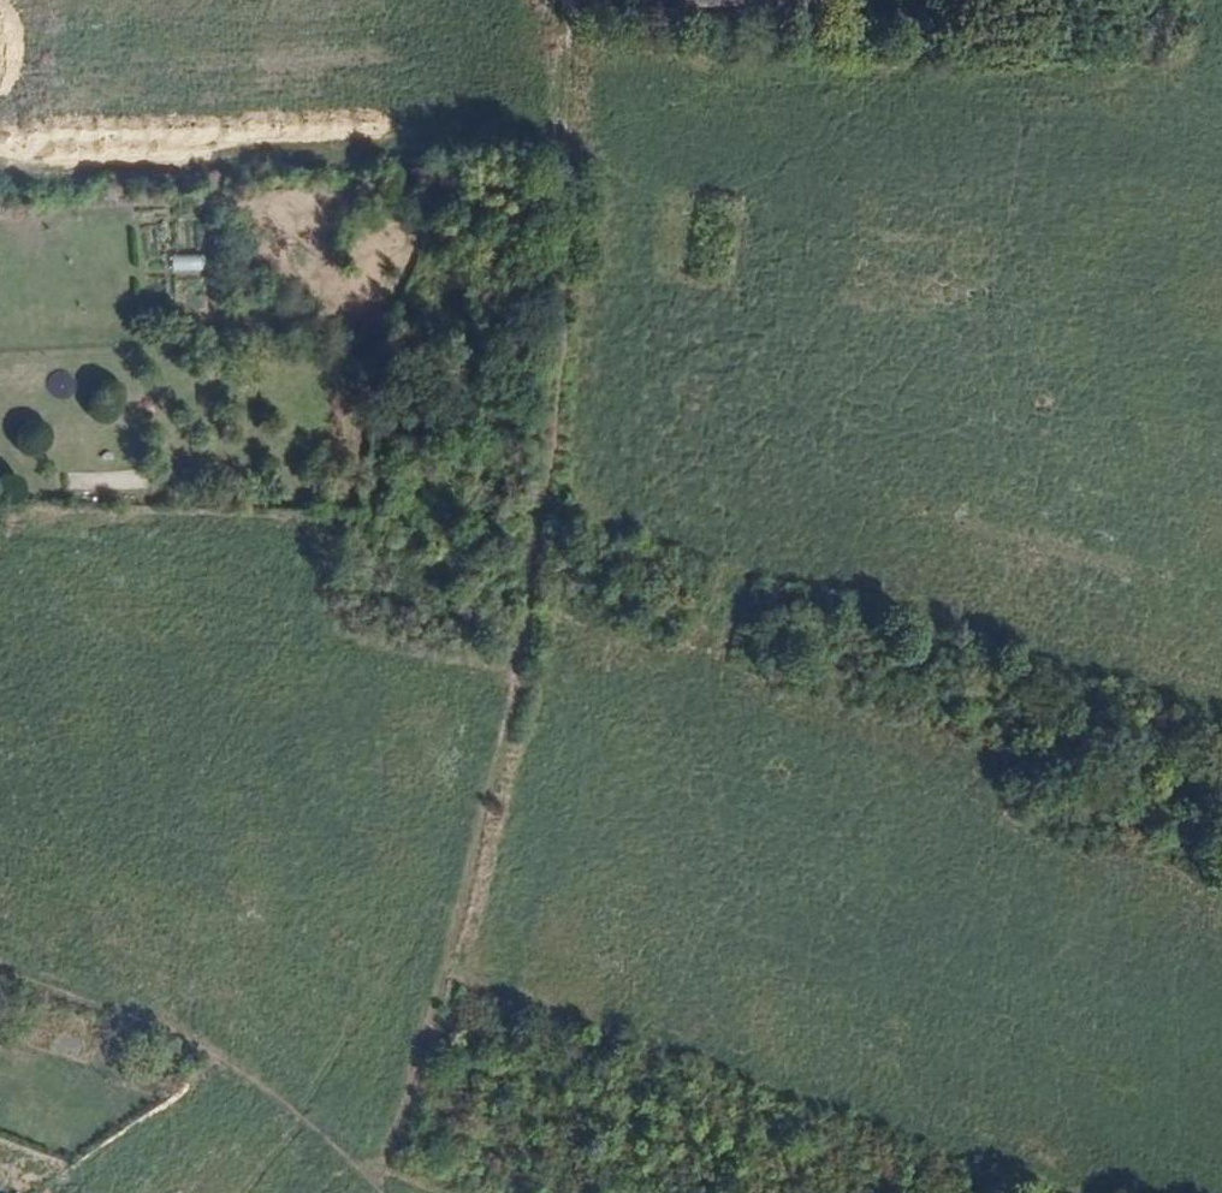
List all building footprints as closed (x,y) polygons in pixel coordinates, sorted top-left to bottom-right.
[(207,255),(176,254),(175,270),(206,272),(207,255)]
